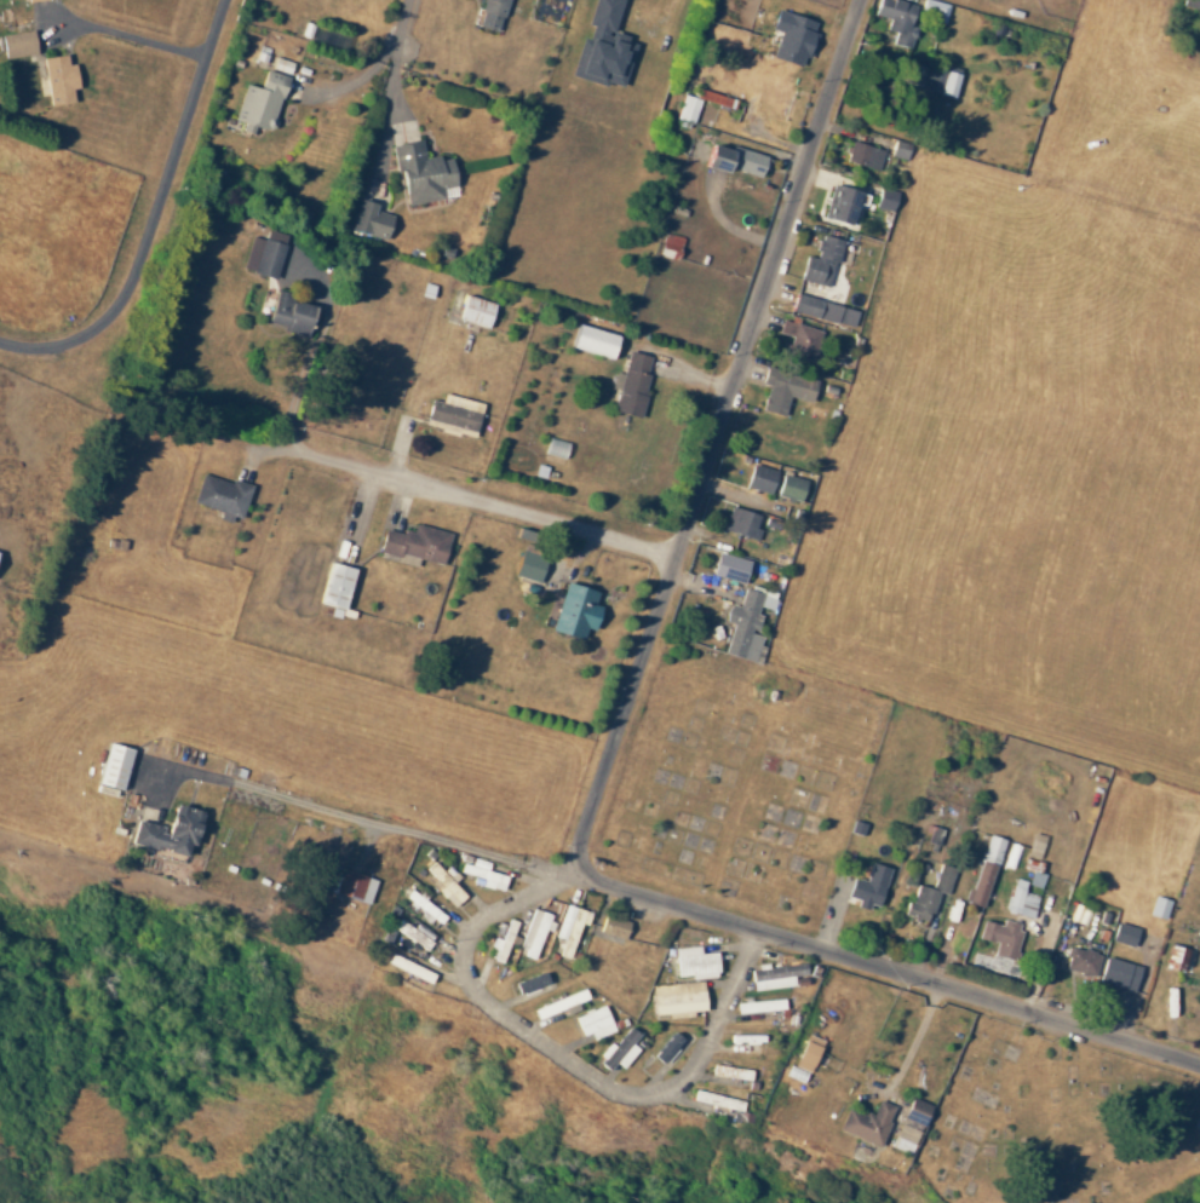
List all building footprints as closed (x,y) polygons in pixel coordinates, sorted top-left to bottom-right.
[(475,26),(498,32),(506,0),(482,0),(475,26)] [(634,41),(611,34),(621,0),(592,0),(585,24),(590,25),(586,38),(580,36),(569,75),(621,89),(634,41)] [(898,0),(877,0),(873,14),(888,18),(885,30),(895,33),(892,43),(909,48),(914,29),(908,27),(914,5),(898,0)] [(1181,9),(1199,9),(1199,0),(1181,0),(1181,9)] [(814,22),(777,9),(770,28),(780,32),(771,58),(801,68),(813,32),(811,31),(814,22)] [(34,54),(32,31),(0,33),(0,40),(1,57),(34,54)] [(73,63),(66,64),(64,54),(41,57),(48,105),(72,102),(70,89),(76,88),(73,63)] [(958,71),(925,64),(920,90),(953,96),(958,71)] [(232,119),(242,123),(240,130),(250,133),(253,125),(269,130),(286,76),(264,69),(258,88),(243,84),(232,119)] [(699,99),(726,107),(729,98),(698,89),(695,98),(682,94),(675,118),(691,123),(699,99)] [(442,199),(440,188),(453,186),(449,157),(438,159),(438,155),(422,157),(420,140),(392,144),(403,205),(442,199)] [(883,151),(851,141),(845,161),(876,171),(883,151)] [(909,145),(894,141),(890,155),(905,159),(909,145)] [(704,167),(725,173),(726,168),(762,178),(767,156),(731,146),(731,150),(710,144),(704,167)] [(858,192),(831,184),(821,217),(848,225),(858,192)] [(875,207),(891,211),(895,191),(879,188),(875,207)] [(383,240),(391,216),(373,210),(375,204),(358,199),(348,229),(383,240)] [(285,234),(266,229),(264,239),(249,236),(242,270),(276,278),(285,234)] [(658,256),(677,259),(681,236),(662,232),(658,256)] [(799,281),(831,286),(838,239),(818,236),(815,258),(803,256),(799,281)] [(306,335),(313,306),(285,299),(286,292),(275,289),(266,325),(306,335)] [(856,311),(794,293),(789,312),(851,329),(856,311)] [(494,304),(465,294),(457,318),(486,328),(494,304)] [(810,363),(820,331),(781,319),(778,330),(791,335),(784,355),(810,363)] [(617,335),(577,324),(570,346),(610,358),(617,335)] [(614,411),(638,417),(651,356),(626,351),(614,411)] [(782,416),(787,397),(810,402),(815,379),(764,366),(760,383),(766,385),(760,410),(782,416)] [(480,402),(442,394),(440,402),(430,400),(425,422),(474,433),(480,402)] [(745,487),(769,494),(775,471),(751,464),(745,487)] [(192,503),(220,511),(218,516),(238,523),(249,487),(201,472),(192,503)] [(805,481),(782,474),(776,495),(799,502),(805,481)] [(760,530),(754,528),(758,516),(729,506),(722,528),(756,540),(760,530)] [(440,565),(449,533),(413,523),(409,534),(383,527),(376,553),(415,564),(417,558),(440,565)] [(512,575),(537,583),(544,558),(520,551),(512,575)] [(742,583),(748,560),(716,552),(710,575),(742,583)] [(317,602),(342,609),(353,569),(328,562),(317,602)] [(596,592),(563,583),(550,631),(581,640),(585,628),(593,630),(599,606),(593,604),(596,592)] [(722,653),(753,661),(761,634),(753,632),(760,607),(770,610),(775,593),(765,590),(764,594),(743,589),(738,606),(728,603),(724,621),(731,622),(722,653)] [(120,790),(130,749),(106,743),(95,783),(120,790)] [(129,844),(184,855),(186,846),(193,847),(200,811),(171,805),(166,827),(134,821),(129,844)] [(968,903),(984,907),(1002,838),(985,834),(968,903)] [(1003,866),(1013,869),(1019,845),(1010,843),(1003,866)] [(442,871),(433,861),(425,868),(434,878),(430,882),(452,907),(464,896),(452,882),(458,877),(448,865),(442,871)] [(877,909),(888,868),(869,863),(865,881),(852,878),(847,897),(857,900),(856,904),(877,909)] [(502,891),(505,874),(460,865),(459,873),(483,878),(481,886),(502,891)] [(953,868),(938,865),(932,889),(915,885),(911,905),(906,904),(903,915),(929,921),(935,891),(947,894),(953,868)] [(367,904),(375,880),(330,866),(323,890),(367,904)] [(1027,884),(1040,888),(1044,874),(1030,870),(1027,884)] [(1023,892),(1026,881),(1014,878),(1005,911),(1032,918),(1038,896),(1023,892)] [(403,899),(441,923),(446,914),(408,891),(403,899)] [(1163,919),(1169,900),(1153,895),(1147,915),(1163,919)] [(567,959),(579,923),(586,925),(590,913),(564,904),(553,937),(562,940),(557,955),(567,959)] [(532,959),(549,915),(533,908),(520,943),(526,945),(522,955),(532,959)] [(599,933),(621,941),(628,922),(605,914),(599,933)] [(432,941),(399,919),(392,927),(426,950),(432,941)] [(517,922),(506,919),(501,939),(494,938),(488,960),(501,963),(506,943),(512,945),(517,922)] [(978,938),(996,943),(993,955),(1013,960),(1022,923),(1002,919),(1001,925),(982,920),(978,938)] [(1137,927),(1114,922),(1110,941),(1133,945),(1137,927)] [(1181,972),(1188,949),(1169,944),(1162,966),(1181,972)] [(690,980),(717,976),(714,952),(699,954),(698,945),(673,949),(676,976),(689,975),(690,980)] [(1063,967),(1092,977),(1099,955),(1070,946),(1063,967)] [(1132,991),(1139,967),(1104,957),(1097,982),(1132,991)] [(749,970),(752,991),(793,985),(792,977),(805,975),(803,963),(749,970)] [(513,983),(517,994),(547,983),(543,972),(513,983)] [(703,1011),(702,982),(650,984),(651,1014),(703,1011)] [(531,1009),(535,1020),(587,999),(583,989),(531,1009)] [(576,1016),(587,1042),(613,1031),(602,1005),(576,1016)] [(638,1035),(630,1027),(611,1047),(609,1045),(595,1060),(606,1070),(614,1062),(620,1068),(637,1050),(630,1043),(638,1035)] [(652,1056),(661,1063),(680,1039),(671,1031),(652,1056)] [(809,1071),(822,1041),(807,1034),(794,1064),(809,1071)] [(750,1079),(750,1069),(712,1066),(711,1077),(750,1079)] [(742,1101),(693,1090),(690,1101),(740,1112),(742,1101)] [(929,1105),(910,1098),(901,1123),(899,1122),(890,1147),(910,1154),(929,1105)] [(837,1129),(877,1147),(895,1108),(878,1100),(870,1118),(847,1108),(837,1129)]
